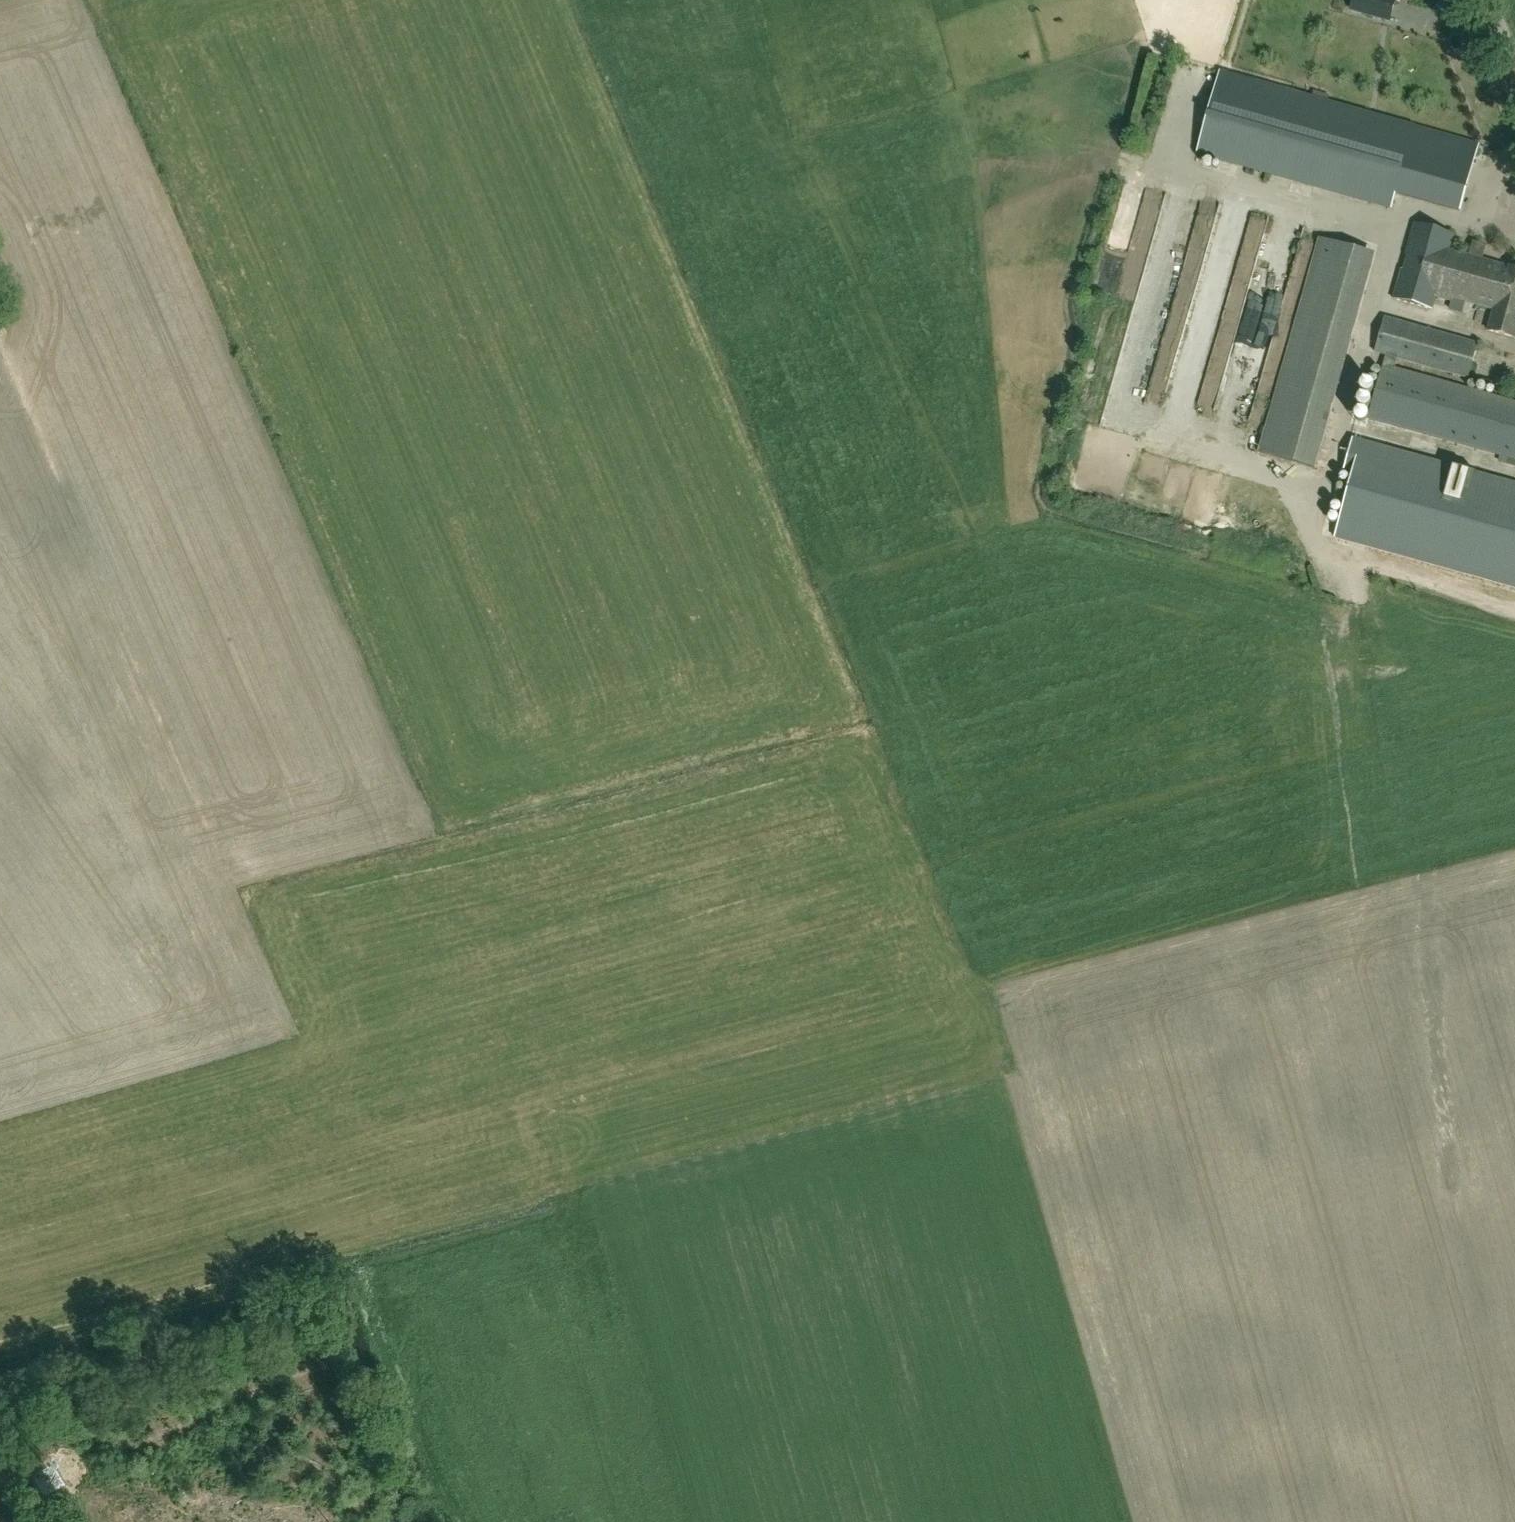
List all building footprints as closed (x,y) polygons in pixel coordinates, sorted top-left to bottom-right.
[(1350,11),(1391,23),(1397,0),(1353,0),(1350,11)] [(1438,37),(1452,23),(1445,16),(1431,30),(1438,37)] [(1461,210),(1479,144),(1252,81),(1221,72),(1197,152),(1392,207),(1397,192),(1428,201),(1461,210)] [(1449,249),(1453,234),(1415,223),(1406,256),(1408,256),(1404,269),(1402,268),(1394,298),(1432,309),(1436,296),(1452,300),(1447,315),(1462,319),(1467,302),(1494,309),(1488,329),(1514,336),(1514,267),(1483,259),(1487,245),(1473,242),(1469,255),(1449,249)] [(1262,459),(1318,475),(1377,262),(1363,259),(1366,250),(1323,238),(1262,459)] [(1477,343),(1385,318),(1376,353),(1385,355),(1368,418),(1514,458),(1514,402),(1395,369),(1398,359),(1467,378),(1477,343)] [(1150,387),(1151,371),(1123,369),(1122,386),(1150,387)] [(1361,441),(1334,539),(1514,588),(1514,484),(1361,441)]
